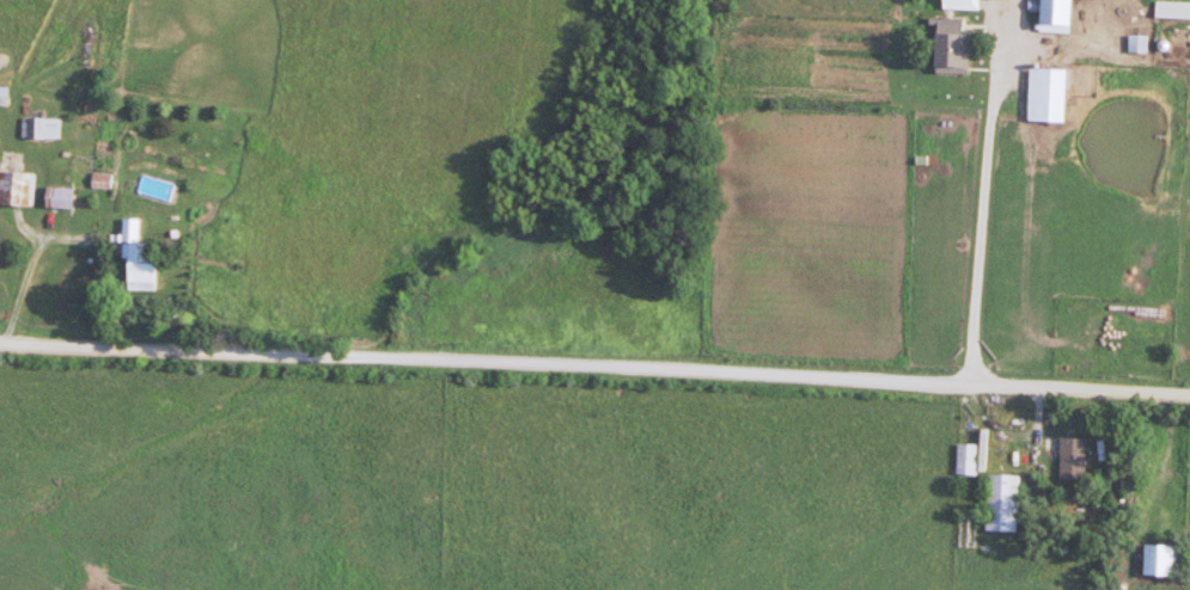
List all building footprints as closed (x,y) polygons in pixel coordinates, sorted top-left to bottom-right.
[(942,10),(981,10),(981,0),(942,0),(942,10)] [(1037,25),(1067,26),(1069,0),(1038,0),(1037,25)] [(1156,2),(1155,19),(1189,20),(1189,3),(1156,2)] [(1148,17),(1130,17),(1130,53),(1148,53),(1148,17)] [(932,33),(932,73),(971,73),(971,33),(932,33)] [(23,138),(62,138),(62,118),(23,118),(23,138)] [(35,205),(35,173),(0,172),(0,204),(35,205)] [(76,188),(48,188),(48,208),(76,208),(76,188)] [(155,290),(156,256),(140,255),(141,218),(123,218),(122,234),(112,234),(112,249),(126,249),(125,290),(155,290)] [(1087,480),(1087,438),(1061,438),(1061,480),(1087,480)] [(980,475),(980,444),(958,444),(958,475),(980,475)] [(1017,532),(1019,475),(987,475),(986,531),(1017,532)] [(977,515),(961,515),(961,548),(977,548),(977,515)] [(1142,576),(1185,576),(1185,545),(1142,545),(1142,576)]
